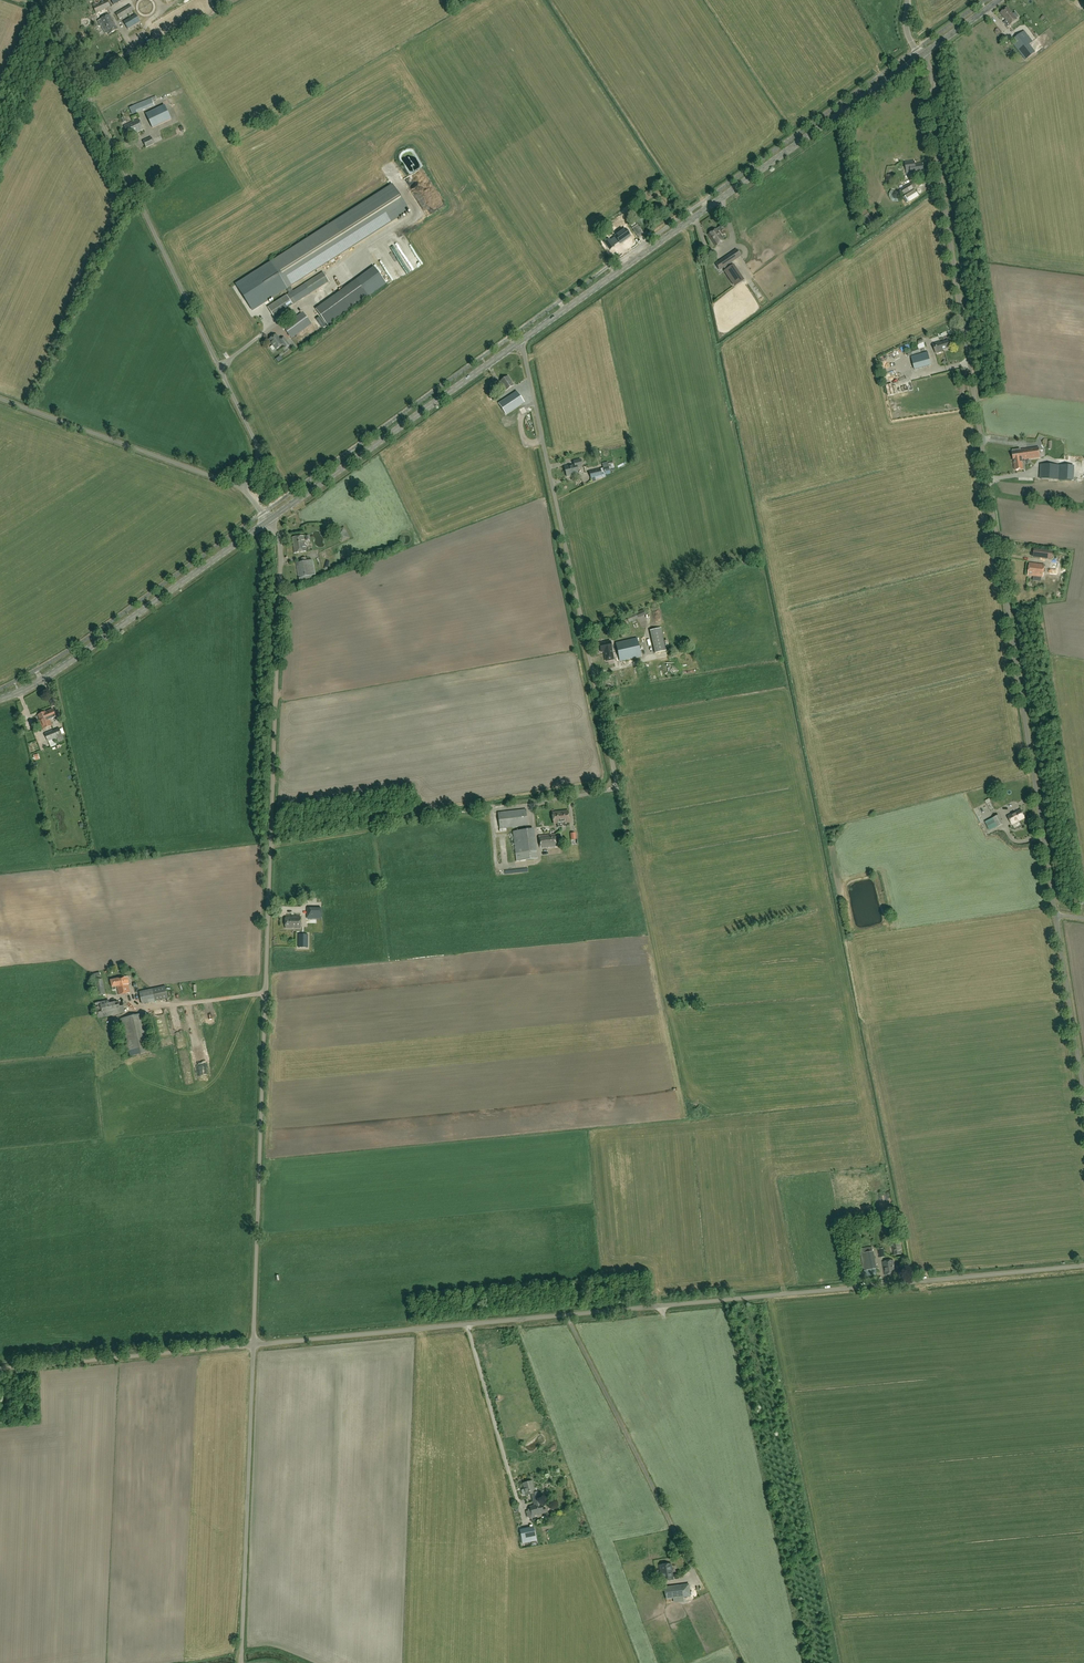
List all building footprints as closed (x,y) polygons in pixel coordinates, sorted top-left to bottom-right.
[(107,0),(93,6),(96,13),(110,6),(107,0)] [(119,19),(135,9),(132,3),(115,13),(119,19)] [(1007,27),(1017,20),(1008,8),(1001,13),(1007,21),(1004,23),(1007,27)] [(106,34),(107,33),(109,35),(118,29),(109,14),(100,20),(100,21),(98,21),(106,34)] [(128,29),(140,22),(136,14),(124,21),(128,29)] [(1025,60),(1035,52),(1029,44),(1033,42),(1024,30),(1011,41),(1025,60)] [(137,113),(154,105),(152,101),(157,99),(155,96),(134,105),(134,106),(137,113)] [(152,127),(170,119),(165,109),(163,106),(146,114),(152,127)] [(129,136),(144,129),(139,119),(124,126),(129,136)] [(146,147),(154,143),(151,137),(143,140),(146,147)] [(912,174),(924,172),(922,164),(910,165),(912,174)] [(904,195),(916,187),(913,182),(901,189),(901,190),(898,191),(901,196),(904,194),(904,195)] [(333,222),(236,285),(253,311),(287,288),(290,293),(268,307),(274,317),(329,281),(323,272),(293,291),(290,286),(350,248),(409,210),(393,184),(333,222)] [(614,225),(622,221),(620,217),(612,221),(614,225)] [(726,232),(721,226),(718,228),(717,229),(708,235),(716,246),(725,240),(719,232),(720,231),(723,234),(726,232)] [(615,236),(620,244),(630,236),(625,229),(615,236)] [(614,246),(610,240),(609,239),(604,243),(609,250),(614,247),(614,246)] [(742,255),(737,249),(717,262),(722,269),(742,255)] [(375,267),(316,309),(328,326),(387,284),(375,267)] [(757,296),(761,294),(753,281),(750,283),(757,296)] [(291,338),(311,323),(303,312),(283,326),(291,338)] [(290,345),(284,337),(280,340),(276,334),(269,339),(276,349),(282,344),(285,348),(290,345)] [(950,348),(948,340),(940,343),(940,342),(935,343),(932,344),(936,354),(938,353),(943,352),(942,350),(950,348)] [(908,356),(920,352),(918,347),(907,352),(908,356)] [(928,352),(911,357),(915,370),(932,365),(928,352)] [(506,391),(514,385),(508,376),(500,382),(506,391)] [(524,402),(519,395),(517,392),(513,395),(499,404),(506,415),(524,402)] [(1031,450),(1027,451),(1029,459),(1041,458),(1039,447),(1030,448),(1031,450)] [(1024,460),(1028,459),(1029,459),(1027,451),(1027,449),(1020,450),(1020,449),(1012,450),(1013,452),(1012,452),(1013,460),(1014,460),(1015,470),(1023,469),(1022,462),(1025,461),(1024,460)] [(567,477),(579,474),(577,469),(582,467),(580,459),(573,461),(574,464),(564,466),(567,477)] [(1041,465),(1041,479),(1041,482),(1048,482),(1048,479),(1058,480),(1058,472),(1059,465),(1041,465)] [(605,476),(604,473),(603,468),(589,471),(591,478),(602,476),(602,477),(605,476)] [(1071,473),(1058,472),(1058,480),(1071,480),(1071,473)] [(342,540),(349,536),(344,527),(337,531),(342,540)] [(295,553),(306,551),(303,536),(292,538),(295,553)] [(1040,550),(1039,558),(1051,560),(1053,552),(1040,550)] [(1058,575),(1060,562),(1051,561),(1049,574),(1058,575)] [(302,562),(296,563),(299,578),(305,577),(302,562)] [(1043,577),(1044,565),(1029,564),(1028,575),(1043,577)] [(629,622),(646,614),(644,609),(627,618),(629,622)] [(661,628),(650,630),(655,653),(666,650),(665,644),(664,642),(661,628)] [(637,638),(616,643),(618,653),(619,656),(619,657),(620,661),(641,656),(637,638)] [(600,646),(599,646),(600,650),(601,650),(601,652),(605,651),(605,653),(606,661),(614,659),(612,650),(610,641),(599,644),(600,646)] [(56,717),(53,709),(46,712),(38,715),(41,720),(39,720),(43,729),(52,725),(50,719),(56,717)] [(54,730),(45,734),(48,741),(54,739),(55,742),(58,740),(59,742),(64,740),(59,728),(54,730)] [(1008,807),(1011,812),(1020,807),(1017,802),(1008,807)] [(500,829),(528,825),(526,809),(498,812),(500,829)] [(1012,825),(1025,818),(1021,810),(1008,816),(1012,825)] [(560,812),(562,827),(565,826),(565,823),(569,822),(568,811),(560,812)] [(558,827),(562,827),(560,812),(553,813),(554,824),(557,823),(558,827)] [(996,827),(1003,824),(999,815),(991,819),(985,822),(989,830),(995,827),(996,827)] [(516,861),(534,859),(530,829),(513,831),(516,861)] [(540,848),(557,846),(555,834),(539,836),(540,848)] [(321,918),(321,908),(307,907),(307,916),(306,916),(306,918),(321,918)] [(301,928),(301,917),(285,917),(285,928),(301,928)] [(307,948),(308,934),(299,934),(299,947),(307,948)] [(130,993),(128,985),(129,984),(127,977),(110,980),(112,987),(112,990),(116,990),(116,987),(117,986),(119,995),(130,993)] [(97,995),(105,994),(102,979),(94,980),(97,995)] [(142,1004),(168,998),(165,985),(139,991),(142,1004)] [(109,1004),(108,1000),(95,1003),(97,1014),(98,1018),(125,1012),(123,1001),(109,1004)] [(130,1056),(152,1051),(143,1014),(122,1018),(130,1056)] [(901,1241),(892,1243),(895,1255),(901,1254),(901,1250),(902,1249),(901,1241)] [(877,1275),(873,1247),(860,1249),(864,1272),(862,1272),(862,1270),(857,1271),(857,1273),(852,1274),(852,1279),(877,1275)] [(885,1275),(895,1273),(893,1260),(883,1262),(885,1275)] [(533,1501),(540,1500),(538,1492),(535,1493),(532,1481),(523,1483),(524,1489),(522,1490),(521,1491),(522,1495),(523,1495),(526,1495),(531,1494),(533,1501)] [(540,1500),(533,1501),(534,1505),(530,1507),(532,1515),(543,1512),(541,1504),(540,1500)] [(536,1539),(534,1528),(520,1531),(523,1542),(536,1539)] [(662,1581),(673,1579),(671,1564),(659,1565),(662,1581)] [(666,1598),(690,1595),(688,1584),(665,1587),(666,1598)]
